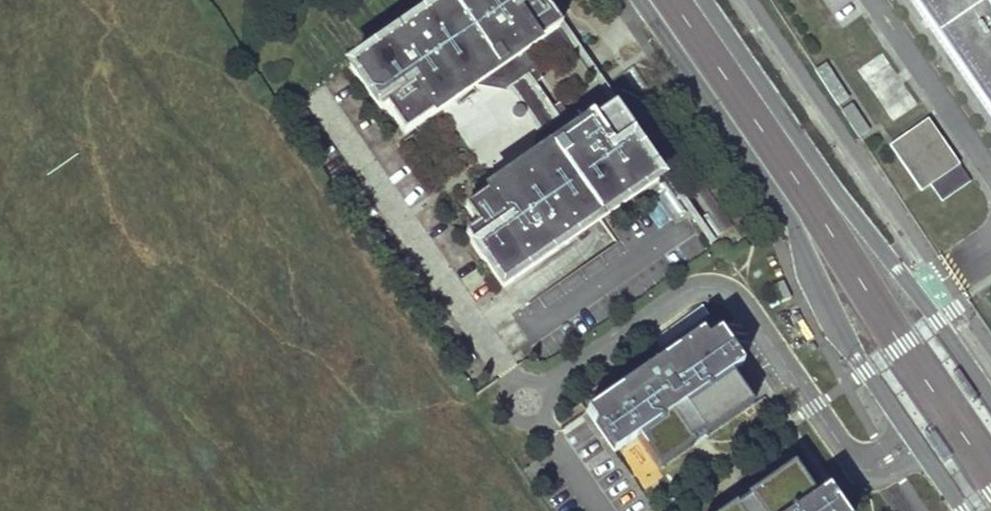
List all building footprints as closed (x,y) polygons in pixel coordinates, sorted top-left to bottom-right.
[(637,139),(615,105),(574,133),(559,112),(555,105),(548,110),(532,87),(539,82),(535,77),(520,54),(541,39),(554,57),(573,44),(550,12),(545,6),(538,0),(527,0),(525,2),(524,0),(448,0),(350,68),(380,111),(386,107),(404,133),(480,81),(509,86),(541,131),(535,160),(465,208),(478,227),(466,235),(501,287),(658,179),(632,142),(637,139)] [(990,124),(990,0),(904,0),(990,124)] [(892,130),(909,120),(900,104),(915,95),(889,50),(856,69),(892,130)] [(848,90),(831,59),(817,69),(835,97),(848,90)] [(876,130),(856,99),(842,108),(863,139),(876,130)] [(974,179),(931,115),(891,143),(923,190),(933,183),(944,199),(974,179)] [(701,439),(751,405),(730,373),(742,364),(719,331),(706,340),(701,332),(586,411),(615,452),(637,437),(659,468),(701,439)] [(827,488),(815,497),(793,466),(744,499),(727,510),(843,510),(827,488)]
